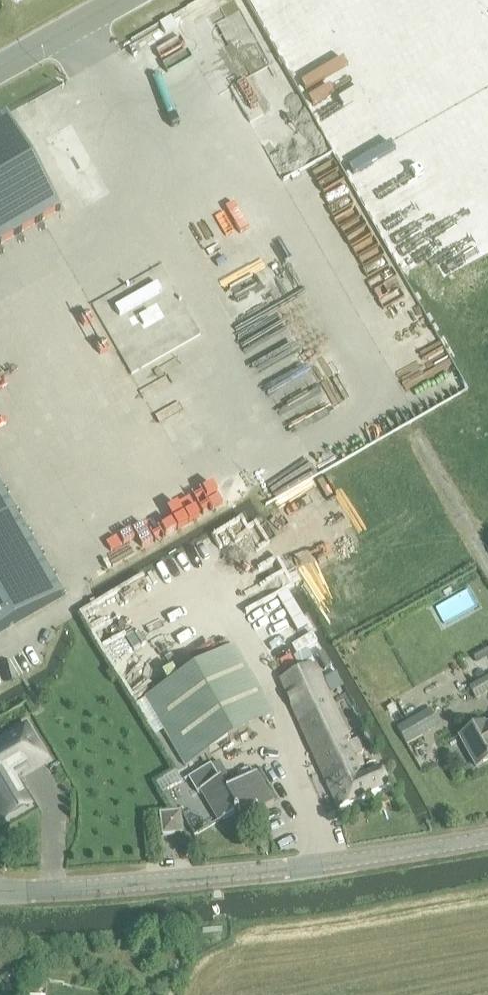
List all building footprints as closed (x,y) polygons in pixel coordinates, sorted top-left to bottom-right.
[(0,122),(0,251),(59,219),(1,122),(0,122)] [(60,594),(50,581),(52,580),(48,573),(46,574),(38,560),(40,559),(36,552),(34,553),(27,539),(28,538),(24,531),(22,532),(15,518),(16,518),(12,511),(10,511),(3,498),(4,497),(0,490),(0,632),(60,594)] [(273,715),(233,646),(144,699),(186,767),(273,715)] [(336,810),(385,789),(378,773),(376,773),(372,764),(361,769),(356,757),(361,755),(362,750),(358,740),(349,744),(314,665),(279,681),(336,810)] [(469,690),(474,699),(487,691),(487,677),(468,688),(469,690)] [(429,710),(397,728),(407,744),(424,735),(439,726),(436,721),(429,710)] [(484,728),(481,722),(457,737),(475,769),(487,761),(487,725),(484,728)] [(0,817),(26,801),(12,777),(21,771),(22,773),(44,761),(24,730),(4,742),(5,745),(0,748),(0,817)] [(258,812),(273,803),(255,773),(225,790),(218,778),(217,778),(210,765),(187,778),(196,794),(200,792),(218,822),(236,812),(239,816),(255,807),(258,812)] [(161,837),(181,835),(179,814),(159,816),(161,837)] [(3,979),(3,983),(6,987),(10,988),(14,985),(15,980),(12,976),(7,976),(3,979)]
